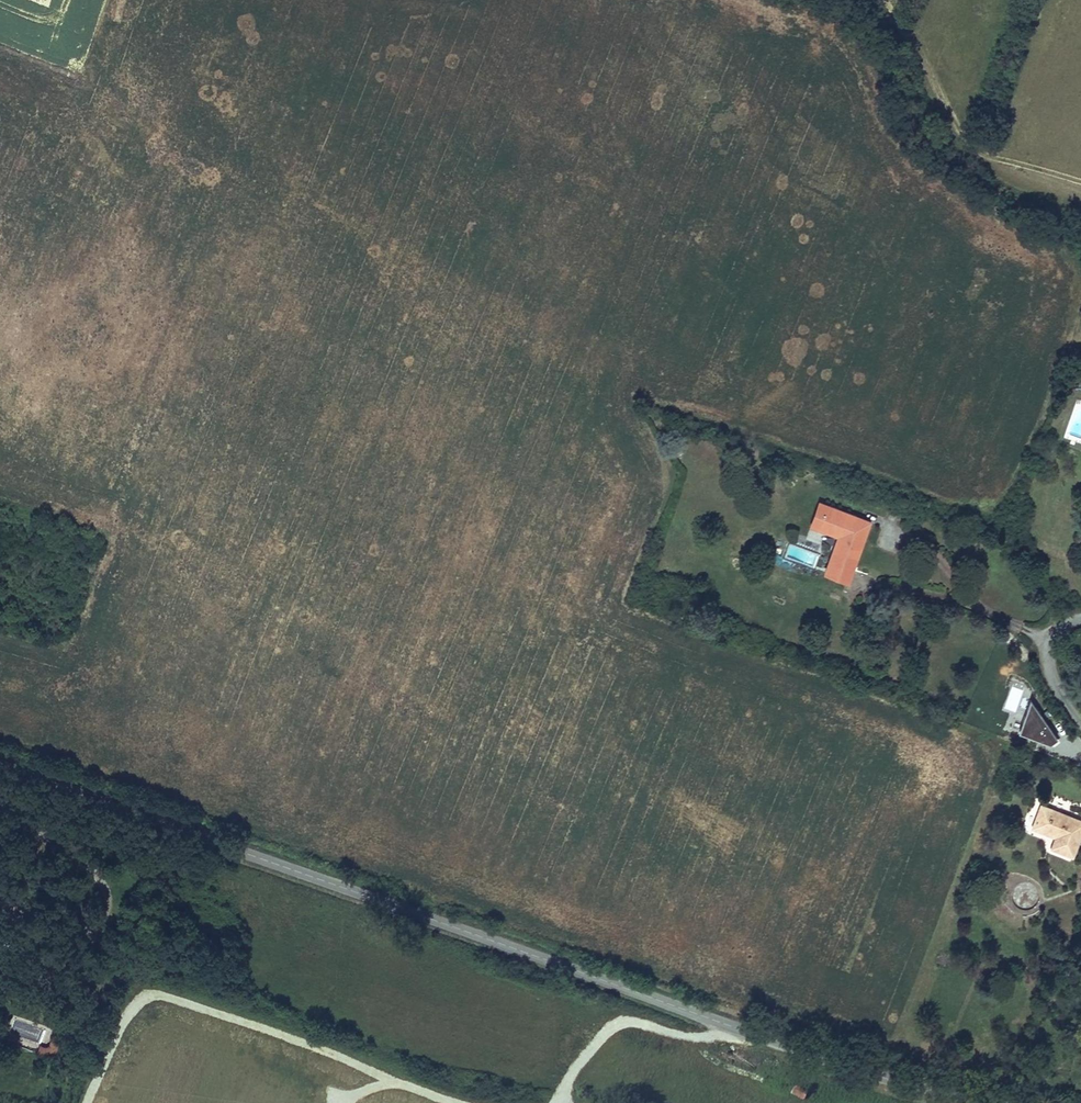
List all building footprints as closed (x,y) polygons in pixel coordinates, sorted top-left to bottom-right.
[(828,507),(818,503),(810,527),(837,537),(838,533),(821,527),(828,507)] [(860,519),(828,507),(821,527),(838,533),(837,537),(824,573),(846,582),(862,542),(854,539),(860,519)] [(869,522),(860,519),(854,539),(862,542),(869,522)] [(1078,823),(1037,805),(1029,824),(1052,834),(1048,843),(1066,851),(1078,823)] [(59,1042),(56,1051),(64,1054),(67,1045),(59,1042)] [(64,1054),(56,1051),(54,1058),(62,1061),(64,1054)] [(806,1093),(796,1088),(793,1095),(804,1099),(806,1093)]
